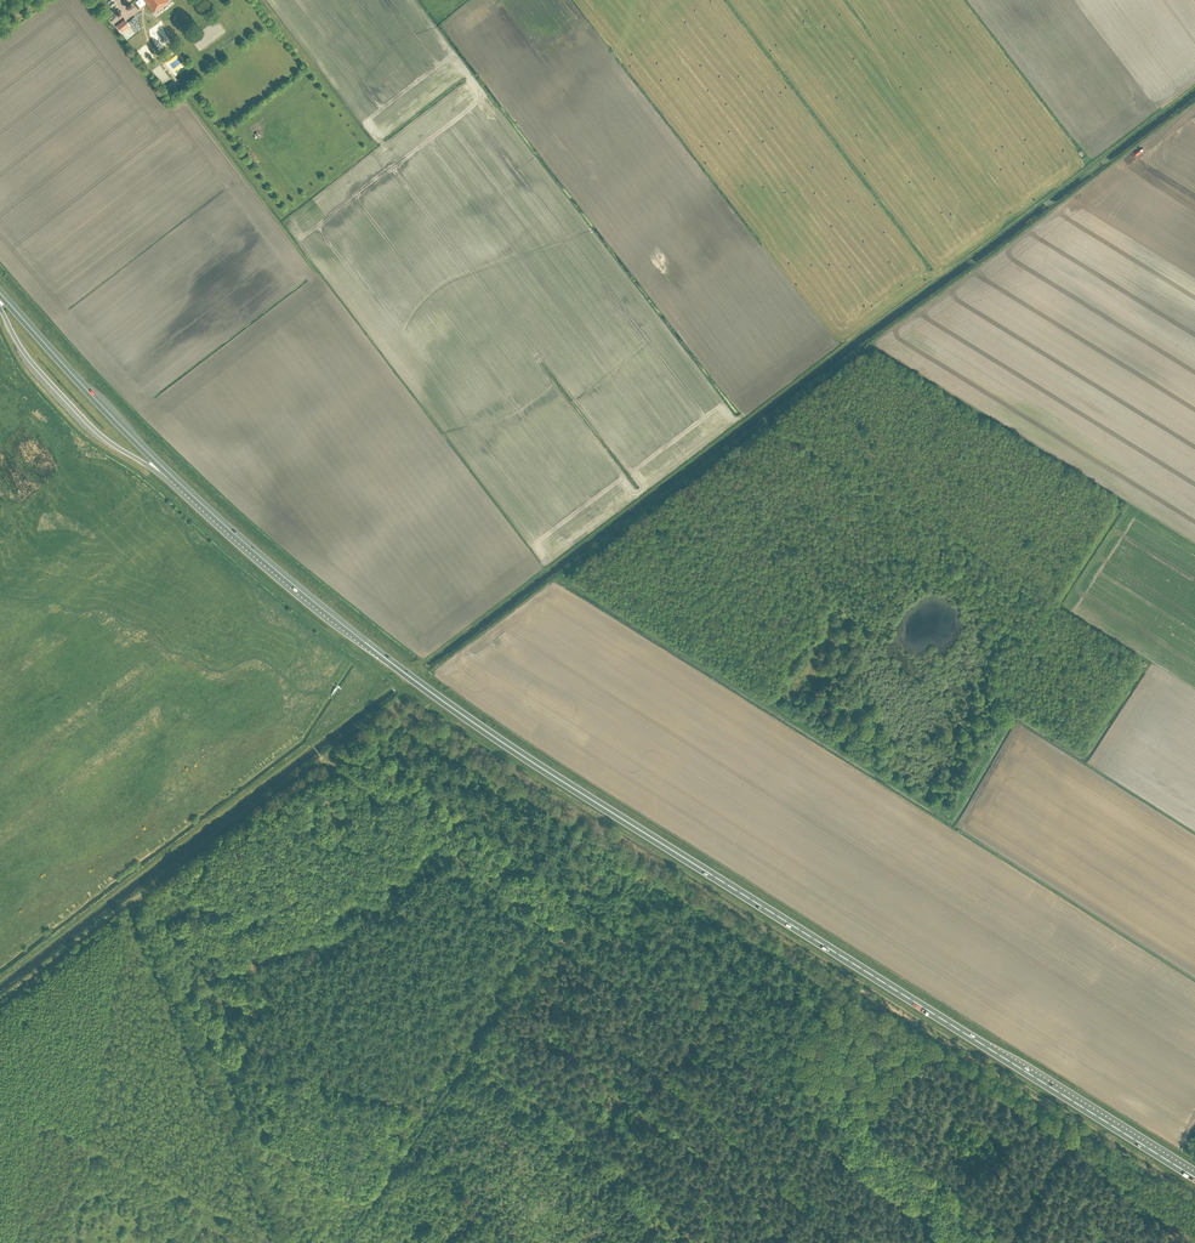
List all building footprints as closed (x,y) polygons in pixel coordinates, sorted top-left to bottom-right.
[(153,12),(169,0),(144,0),(153,12)] [(115,26),(121,33),(130,26),(124,19),(115,26)] [(147,21),(138,28),(147,42),(157,35),(147,21)] [(130,32),(124,36),(129,42),(134,37),(130,32)] [(173,77),(163,84),(166,88),(176,80),(173,77)] [(167,91),(170,96),(178,90),(175,86),(167,91)] [(363,649),(365,646),(352,637),(350,639),(363,649)]
